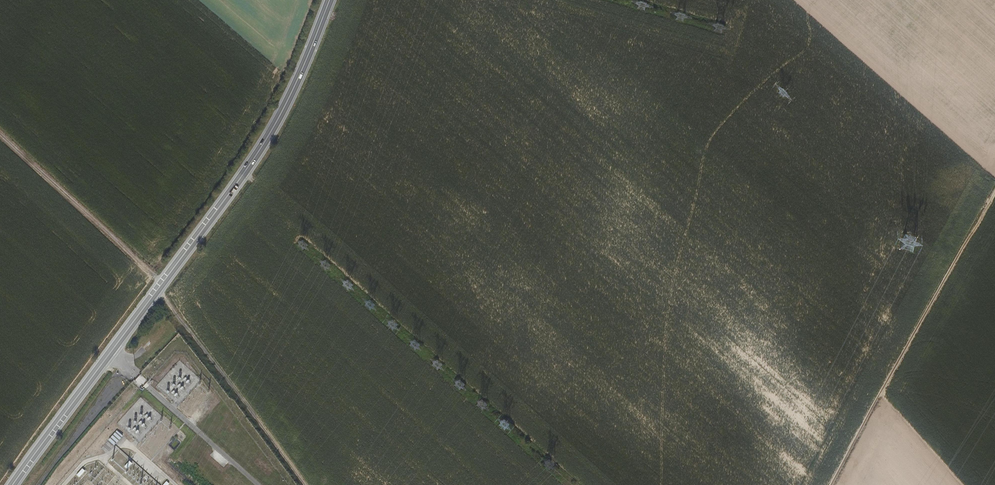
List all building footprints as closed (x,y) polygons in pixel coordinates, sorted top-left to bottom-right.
[(117,430),(108,439),(114,444),(122,435),(117,430)] [(85,471),(83,468),(77,474),(80,477),(85,471)]
